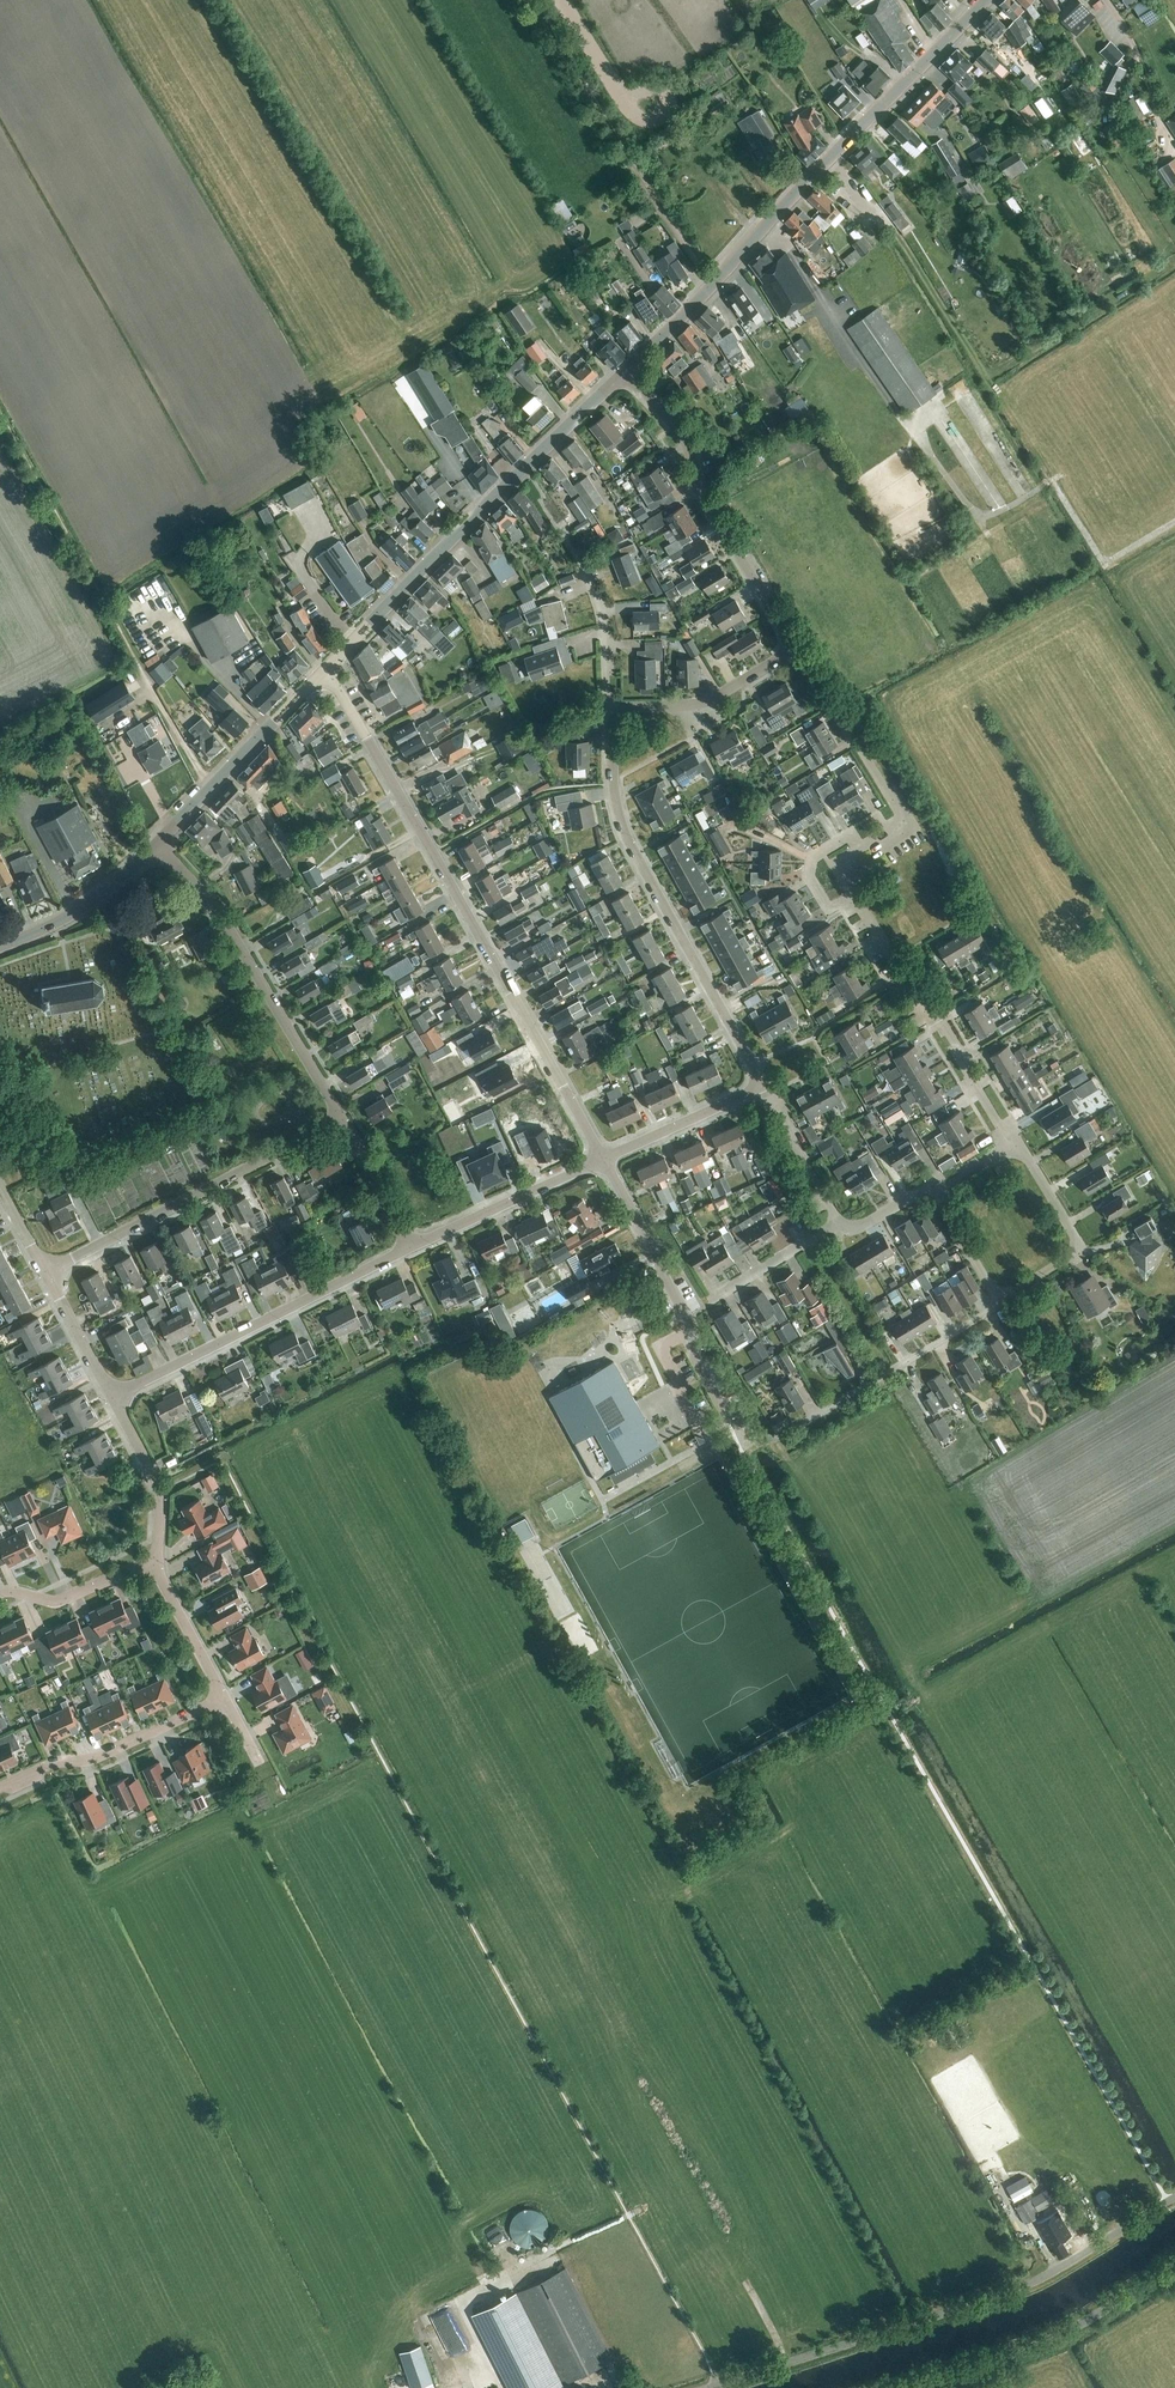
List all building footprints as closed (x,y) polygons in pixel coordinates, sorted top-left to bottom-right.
[(815,10),(829,0),(808,0),(815,10)] [(874,0),(848,0),(886,55),(887,54),(900,72),(914,59),(903,43),(911,37),(895,14),(902,9),(896,0),(877,0),(875,1),(874,0)] [(941,0),(940,1),(940,0),(923,0),(930,10),(925,14),(939,30),(951,20),(946,14),(950,11),(941,0)] [(999,6),(1014,21),(1023,35),(1025,39),(1031,35),(1026,26),(1028,25),(1021,14),(1024,11),(1013,0),(1005,0),(999,6)] [(1031,3),(1034,0),(1018,0),(1026,7),(1034,20),(1039,15),(1031,3)] [(1055,19),(1057,17),(1076,36),(1096,17),(1079,0),(1071,0),(1060,11),(1053,0),(1042,0),(1055,19)] [(1098,0),(1097,0),(1091,4),(1096,11),(1102,6),(1098,0)] [(1143,21),(1154,14),(1145,0),(1134,7),(1143,21)] [(994,42),(1004,32),(1025,65),(1036,57),(1013,21),(1007,27),(992,13),(978,27),(994,42)] [(1115,64),(1120,66),(1124,61),(1121,58),(1124,55),(1110,41),(1099,52),(1113,66),(1115,64)] [(975,80),(965,71),(972,64),(957,49),(939,67),(955,82),(957,79),(967,88),(975,80)] [(991,72),(999,63),(985,50),(977,58),(991,72)] [(864,60),(853,70),(855,72),(864,81),(862,84),(863,85),(875,98),(876,98),(884,90),(883,90),(881,87),(890,78),(879,66),(875,70),(864,60)] [(840,80),(848,75),(839,62),(831,68),(840,80)] [(1127,70),(1120,66),(1115,64),(1102,91),(1115,94),(1127,70)] [(1027,73),(1021,79),(1031,90),(1037,84),(1027,73)] [(1085,96),(1097,88),(1089,76),(1080,82),(1083,86),(1080,87),(1085,96)] [(932,83),(921,94),(933,107),(936,109),(940,113),(941,114),(953,102),(945,95),(932,83)] [(955,83),(948,90),(965,107),(972,100),(955,83)] [(1074,110),(1084,103),(1085,102),(1073,84),(1062,91),(1074,110)] [(843,118),(860,102),(844,85),(838,90),(840,93),(829,103),(843,118)] [(718,113),(730,105),(722,92),(710,100),(718,113)] [(921,94),(903,113),(916,126),(923,119),(923,120),(928,125),(931,128),(935,128),(944,119),(943,118),(940,113),(936,109),(933,107),(921,94)] [(1130,124),(1144,116),(1133,97),(1119,105),(1130,124)] [(1039,119),(1028,105),(1020,111),(1031,125),(1039,119)] [(813,139),(809,132),(822,123),(811,107),(784,124),(801,150),(797,155),(807,166),(826,147),(816,136),(813,139)] [(758,140),(763,148),(756,153),(762,163),(778,153),(769,139),(773,136),(758,111),(738,124),(752,145),(758,140)] [(922,140),(913,132),(898,118),(888,128),(902,142),(907,137),(916,146),(922,140)] [(942,138),(931,145),(951,177),(961,171),(952,156),(953,156),(942,138)] [(971,152),(979,165),(994,156),(986,143),(971,152)] [(873,161),(877,157),(865,144),(850,157),(866,176),(878,166),(873,161)] [(1008,181),(1026,169),(1017,154),(999,166),(1008,181)] [(892,179),(900,172),(887,158),(879,165),(892,179)] [(1174,183),(1174,158),(1155,171),(1166,188),(1174,183)] [(976,197),(967,183),(959,189),(967,203),(976,197)] [(818,192),(816,190),(807,199),(822,213),(821,215),(830,223),(840,213),(831,204),(833,202),(820,190),(818,192)] [(893,202),(887,195),(879,202),(893,221),(902,214),(893,202)] [(554,204),(565,221),(577,214),(567,196),(554,204)] [(813,221),(803,210),(798,216),(794,213),(785,222),(792,229),(789,232),(796,239),(800,235),(809,244),(807,246),(814,253),(826,242),(813,221)] [(650,258),(642,245),(632,230),(634,229),(628,219),(618,225),(624,235),(623,235),(631,248),(632,248),(642,263),(650,258)] [(849,267),(873,248),(863,235),(852,244),(856,249),(843,259),(849,267)] [(684,255),(675,241),(666,246),(670,252),(654,262),(663,277),(668,274),(675,285),(689,276),(678,259),(684,255)] [(583,259),(592,254),(585,242),(576,248),(583,259)] [(777,260),(767,247),(749,263),(763,282),(760,285),(781,318),(784,316),(785,318),(788,316),(787,314),(798,308),(799,310),(815,300),(786,252),(777,260)] [(960,251),(958,261),(966,263),(969,253),(960,251)] [(588,273),(581,264),(572,269),(579,279),(588,273)] [(625,303),(631,299),(620,281),(614,286),(625,303)] [(668,317),(681,305),(662,285),(649,297),(668,317)] [(614,309),(622,304),(612,288),(604,293),(614,309)] [(659,316),(641,288),(634,293),(640,302),(634,305),(645,323),(650,321),(659,316)] [(742,289),(728,299),(744,323),(752,318),(757,325),(764,321),(742,289)] [(517,305),(505,314),(514,326),(526,317),(517,305)] [(708,307),(696,321),(711,336),(717,346),(720,344),(728,359),(729,358),(733,364),(745,357),(742,351),(736,341),(738,340),(733,331),(722,337),(718,329),(724,322),(708,307)] [(905,414),(936,393),(877,308),(847,329),(905,414)] [(612,369),(627,355),(612,339),(613,338),(605,330),(608,327),(603,321),(595,329),(600,335),(599,336),(607,344),(597,353),(612,369)] [(644,339),(630,321),(622,327),(620,325),(614,330),(616,332),(614,333),(629,353),(644,339)] [(703,343),(690,325),(678,337),(692,355),(698,349),(701,353),(704,351),(712,365),(719,360),(706,341),(703,343)] [(537,342),(526,349),(536,364),(547,357),(537,342)] [(675,377),(687,366),(687,363),(681,355),(684,353),(675,342),(660,355),(661,356),(655,361),(665,374),(669,370),(675,377)] [(797,358),(789,345),(782,350),(790,362),(797,358)] [(453,350),(446,354),(454,369),(460,366),(453,350)] [(588,364),(582,357),(574,364),(581,371),(577,374),(587,384),(598,374),(588,364)] [(734,374),(725,359),(717,364),(726,378),(734,374)] [(427,363),(408,374),(435,420),(454,409),(427,363)] [(695,368),(682,376),(687,384),(684,387),(690,395),(706,384),(695,368)] [(530,392),(538,385),(523,369),(515,376),(530,392)] [(569,381),(563,375),(556,382),(562,388),(558,391),(568,402),(580,391),(570,381),(569,381)] [(534,394),(523,405),(526,409),(532,415),(528,419),(538,430),(555,415),(544,403),(544,404),(538,398),(534,394)] [(353,415),(362,408),(358,402),(349,408),(353,415)] [(469,436),(453,411),(432,424),(438,433),(446,435),(453,446),(463,440),(479,465),(469,475),(482,493),(499,477),(471,435),(469,436)] [(611,423),(605,416),(592,426),(598,434),(596,435),(606,446),(608,445),(611,450),(618,444),(628,456),(643,444),(634,432),(623,440),(619,436),(622,434),(612,422),(611,423)] [(494,437),(500,433),(498,431),(501,423),(488,419),(483,423),(494,437)] [(512,464),(524,452),(508,432),(499,440),(502,443),(497,446),(512,464)] [(593,465),(588,457),(575,440),(563,450),(576,467),(580,463),(586,471),(593,465)] [(608,453),(603,448),(599,452),(603,457),(608,453)] [(741,454),(737,449),(724,458),(728,464),(741,454)] [(578,492),(567,477),(552,458),(540,468),(555,487),(561,482),(572,496),(578,492)] [(759,464),(755,458),(748,462),(752,468),(759,464)] [(625,461),(613,467),(617,476),(630,469),(625,461)] [(645,467),(630,476),(636,487),(644,482),(648,488),(667,477),(660,466),(649,473),(645,467)] [(324,478),(329,475),(324,467),(310,476),(313,482),(323,475),(324,478)] [(435,480),(443,494),(456,487),(447,473),(435,480)] [(587,476),(574,485),(591,510),(604,501),(587,476)] [(648,488),(641,493),(651,510),(664,502),(660,497),(674,488),(667,477),(648,488)] [(625,490),(632,486),(628,480),(622,484),(625,490)] [(299,486),(307,500),(315,496),(307,481),(299,486)] [(435,532),(422,520),(428,515),(431,511),(411,484),(401,491),(415,510),(407,519),(405,517),(400,522),(415,536),(417,534),(425,542),(435,532)] [(299,505),(307,500),(299,486),(291,490),(299,505)] [(550,532),(534,506),(521,489),(509,500),(514,507),(514,509),(521,518),(526,513),(541,538),(550,532)] [(292,509),(299,505),(291,490),(283,494),(292,509)] [(399,524),(380,492),(374,496),(392,528),(399,524)] [(580,522),(592,514),(579,496),(567,504),(580,522)] [(357,522),(368,515),(358,499),(347,506),(357,522)] [(517,529),(512,522),(517,518),(505,504),(488,518),(500,532),(505,528),(511,536),(510,537),(514,542),(524,535),(518,528),(517,529)] [(646,504),(636,510),(642,520),(652,514),(646,504)] [(661,511),(647,520),(653,530),(667,522),(671,528),(691,517),(684,506),(665,517),(661,511)] [(266,524),(274,520),(267,507),(259,511),(266,524)] [(630,525),(635,522),(632,517),(627,520),(630,525)] [(670,543),(664,547),(669,554),(680,548),(682,546),(678,540),(697,528),(691,517),(671,528),(675,535),(668,539),(670,543)] [(512,575),(515,573),(496,541),(499,540),(494,531),(491,533),(485,522),(472,535),(473,537),(472,538),(486,560),(500,583),(512,575)] [(613,533),(619,541),(626,536),(620,527),(613,533)] [(373,580),(372,581),(384,593),(397,579),(386,569),(377,556),(375,557),(368,548),(369,544),(363,533),(347,543),(361,568),(363,567),(373,580)] [(391,535),(380,547),(394,562),(396,560),(406,570),(415,560),(402,546),(408,540),(401,533),(395,539),(391,535)] [(375,590),(341,541),(317,558),(350,605),(373,589),(374,590),(375,590)] [(695,565),(713,554),(705,541),(687,552),(695,565)] [(623,586),(639,580),(629,553),(636,551),(633,543),(619,549),(622,556),(612,560),(623,586)] [(680,548),(669,554),(673,561),(684,554),(680,548)] [(452,585),(456,581),(453,579),(465,568),(453,555),(432,575),(443,588),(450,582),(452,585)] [(696,573),(690,562),(680,568),(686,579),(696,573)] [(708,594),(729,581),(720,567),(699,579),(708,594)] [(537,591),(550,583),(543,573),(531,580),(537,591)] [(562,588),(576,582),(572,574),(559,580),(562,588)] [(297,601),(308,593),(297,576),(286,584),(291,590),(290,591),(297,601)] [(471,598),(481,592),(472,576),(461,582),(471,598)] [(680,593),(695,584),(691,577),(676,586),(680,593)] [(449,602),(442,595),(442,594),(428,580),(414,593),(429,608),(437,600),(444,607),(449,602)] [(671,580),(661,586),(665,592),(675,586),(671,580)] [(333,583),(326,588),(329,592),(336,587),(333,583)] [(522,587),(529,599),(533,597),(527,585),(522,587)] [(239,607),(250,600),(244,590),(233,597),(239,607)] [(448,638),(428,618),(430,615),(411,597),(398,610),(417,629),(420,626),(431,637),(440,646),(448,638)] [(478,601),(487,618),(495,613),(486,597),(478,601)] [(538,607),(525,613),(530,623),(545,620),(547,627),(554,625),(556,631),(568,627),(561,600),(541,605),(541,606),(538,607)] [(747,625),(743,618),(745,617),(735,600),(713,614),(723,630),(732,624),(736,631),(747,625)] [(633,630),(659,629),(658,611),(666,611),(665,603),(651,603),(651,611),(633,611),(633,630)] [(212,661),(250,640),(231,606),(193,627),(212,661)] [(517,607),(499,616),(500,618),(505,629),(524,621),(517,607)] [(317,658),(329,649),(315,632),(303,608),(292,614),(301,631),(300,631),(304,639),(303,639),(305,642),(317,658)] [(697,624),(711,615),(707,609),(693,618),(697,624)] [(279,612),(273,615),(277,625),(284,622),(279,612)] [(455,619),(443,630),(452,640),(463,630),(455,619)] [(387,633),(383,636),(395,647),(397,645),(408,655),(414,651),(419,644),(408,633),(405,636),(391,622),(383,629),(387,633)] [(309,666),(296,651),(293,648),(296,647),(281,625),(270,631),(285,654),(287,653),(290,657),(278,667),(291,682),(309,666)] [(762,645),(753,630),(738,640),(734,634),(710,648),(717,659),(735,649),(740,658),(762,645)] [(571,663),(572,663),(563,636),(532,647),(534,654),(524,658),(532,681),(564,670),(563,666),(571,663)] [(693,657),(701,652),(693,638),(685,643),(693,657)] [(259,640),(250,650),(259,658),(268,648),(259,640)] [(663,641),(645,641),(646,651),(663,650),(663,641)] [(368,644),(352,660),(365,681),(363,682),(378,707),(379,706),(385,716),(403,705),(406,710),(425,698),(404,663),(392,670),(388,664),(383,667),(368,644)] [(173,660),(186,649),(183,646),(170,656),(173,660)] [(639,660),(636,660),(637,686),(655,686),(654,660),(664,660),(664,650),(663,650),(646,651),(639,651),(639,660)] [(408,655),(406,657),(411,663),(419,657),(414,651),(408,655)] [(266,654),(260,658),(266,666),(269,664),(272,668),(269,670),(270,671),(257,684),(275,701),(285,691),(275,680),(281,674),(266,654)] [(679,685),(697,685),(697,660),(679,661),(679,685)] [(161,684),(173,675),(162,662),(151,671),(161,684)] [(514,681),(508,663),(498,666),(505,684),(514,681)] [(249,681),(255,677),(248,668),(242,672),(249,681)] [(475,681),(468,684),(473,696),(491,688),(485,676),(475,681)] [(97,723),(135,699),(124,681),(86,705),(97,723)] [(774,690),(787,711),(793,708),(798,715),(810,708),(803,697),(796,700),(786,683),(774,690)] [(264,712),(275,701),(257,684),(247,694),(253,700),(253,701),(264,712)] [(213,689),(205,698),(226,718),(219,725),(223,728),(224,727),(235,737),(249,723),(213,689)] [(504,705),(497,690),(485,696),(492,711),(504,705)] [(773,714),(767,718),(774,730),(786,722),(782,715),(787,711),(774,690),(763,697),(773,714)] [(323,719),(313,703),(309,703),(290,722),(306,746),(311,742),(317,738),(313,734),(325,722),(322,720),(323,719)] [(211,734),(207,729),(210,727),(202,718),(190,729),(197,738),(191,743),(206,761),(223,746),(212,733),(211,734)] [(431,727),(400,744),(407,756),(437,739),(433,732),(447,724),(445,719),(431,727)] [(400,744),(431,727),(427,720),(419,724),(420,726),(417,728),(413,721),(394,732),(400,744)] [(812,744),(830,734),(823,722),(805,733),(801,726),(789,733),(797,745),(809,738),(812,744)] [(142,723),(128,731),(137,747),(151,738),(151,737),(156,734),(150,724),(145,727),(142,723)] [(580,742),(580,734),(585,732),(581,724),(566,731),(566,757),(572,757),(573,767),(589,767),(589,742),(580,742)] [(711,744),(721,763),(730,758),(735,767),(754,756),(749,747),(744,750),(734,731),(711,744)] [(472,743),(465,732),(432,750),(430,746),(411,757),(409,761),(413,767),(416,768),(418,770),(428,765),(429,767),(439,762),(435,755),(441,751),(449,766),(487,744),(483,737),(472,743)] [(762,732),(754,737),(760,747),(768,742),(762,732)] [(524,749),(516,733),(496,744),(504,760),(524,749)] [(547,748),(561,741),(556,733),(543,740),(547,748)] [(830,734),(812,744),(816,750),(804,758),(811,770),(823,763),(819,756),(837,745),(830,734)] [(325,742),(320,736),(317,738),(311,742),(315,748),(314,749),(324,765),(343,754),(333,737),(325,742)] [(154,772),(172,762),(159,741),(138,753),(148,770),(154,772)] [(293,763),(301,757),(292,742),(283,747),(293,763)] [(773,742),(761,749),(766,757),(778,750),(773,742)] [(255,759),(270,774),(270,773),(272,775),(282,764),(269,745),(255,759)] [(700,765),(694,753),(671,766),(681,784),(703,771),(708,779),(715,776),(707,761),(700,765)] [(264,779),(270,774),(255,759),(238,776),(238,779),(247,788),(251,784),(258,790),(266,781),(264,779)] [(834,760),(827,764),(831,770),(838,766),(834,760)] [(335,763),(321,772),(329,786),(343,777),(354,796),(365,790),(353,768),(347,771),(344,767),(339,770),(335,763)] [(841,789),(852,807),(863,800),(860,795),(867,791),(859,779),(862,777),(855,765),(840,774),(847,785),(841,789)] [(295,785),(301,782),(292,766),(286,770),(295,785)] [(467,784),(460,772),(446,780),(443,774),(423,785),(433,803),(467,784)] [(813,783),(821,779),(817,772),(809,777),(813,783)] [(645,814),(667,801),(660,788),(666,785),(663,780),(634,796),(645,814)] [(852,807),(841,789),(836,792),(829,781),(816,788),(823,800),(830,796),(840,814),(852,807)] [(235,810),(235,812),(241,819),(251,812),(244,803),(249,797),(233,782),(220,796),(235,810)] [(725,791),(720,783),(713,786),(718,795),(725,791)] [(480,809),(466,785),(453,792),(456,797),(436,808),(441,818),(444,816),(446,819),(463,809),(467,817),(480,809)] [(498,810),(520,797),(513,785),(491,797),(498,810)] [(796,808),(807,826),(818,819),(809,804),(816,800),(808,787),(797,794),(803,804),(796,808)] [(582,806),(581,799),(579,791),(562,795),(554,796),(557,810),(559,811),(568,809),(570,820),(572,819),(574,828),(581,827),(597,824),(592,804),(582,806)] [(231,816),(235,812),(235,810),(220,796),(211,805),(232,825),(236,821),(231,816)] [(280,816),(290,810),(284,799),(274,805),(280,816)] [(807,826),(796,808),(790,812),(784,800),(772,807),(780,819),(786,816),(796,832),(807,826)] [(667,801),(645,814),(653,828),(681,813),(678,807),(673,810),(667,801)] [(532,822),(538,819),(530,803),(524,806),(532,822)] [(98,840),(78,804),(37,827),(57,862),(65,858),(68,864),(76,878),(100,864),(93,851),(94,850),(91,844),(98,840)] [(703,810),(695,814),(704,830),(709,827),(705,819),(707,818),(703,810)] [(222,828),(221,828),(205,811),(185,830),(202,848),(211,839),(217,848),(231,840),(223,827),(222,828)] [(243,822),(250,833),(252,836),(253,836),(281,880),(293,872),(265,828),(264,827),(266,825),(258,813),(243,822)] [(375,821),(370,813),(361,818),(369,832),(365,835),(373,849),(392,839),(380,818),(375,821)] [(505,827),(502,820),(488,827),(492,835),(499,832),(498,831),(505,827)] [(254,841),(242,823),(235,828),(247,845),(254,841)] [(708,833),(721,855),(730,850),(717,828),(708,833)] [(293,832),(280,841),(290,857),(303,849),(293,832)] [(658,847),(668,864),(689,852),(683,841),(689,838),(686,832),(658,847)] [(465,861),(488,849),(489,848),(481,834),(471,840),(472,842),(459,850),(465,861)] [(499,856),(516,847),(510,836),(493,846),(495,850),(499,856)] [(553,851),(546,838),(532,845),(540,858),(553,851)] [(597,853),(600,859),(611,852),(608,847),(597,853)] [(488,849),(465,861),(471,873),(486,865),(481,857),(484,855),(485,856),(490,853),(488,849)] [(761,864),(780,864),(781,851),(752,851),(752,856),(761,856),(761,864)] [(701,860),(695,862),(689,852),(668,864),(676,880),(704,864),(701,860)] [(14,881),(0,855),(0,882),(2,887),(14,881)] [(599,877),(615,868),(608,855),(591,864),(599,877)] [(387,879),(401,871),(394,857),(372,869),(376,875),(383,871),(387,879)] [(29,875),(27,871),(31,869),(27,860),(13,866),(17,875),(20,874),(21,878),(17,880),(27,903),(44,896),(34,873),(29,875)] [(252,864),(234,873),(245,895),(261,887),(255,875),(257,874),(252,864)] [(686,896),(707,883),(701,873),(706,869),(704,864),(676,880),(686,896)] [(780,878),(780,864),(761,864),(760,872),(751,872),(751,884),(765,885),(765,877),(780,878)] [(312,888),(325,881),(316,865),(303,872),(312,888)] [(615,868),(599,877),(606,891),(623,882),(615,868)] [(385,897),(409,884),(401,871),(387,879),(393,889),(391,891),(390,888),(382,892),(385,897)] [(482,892),(505,879),(502,875),(497,878),(497,879),(494,880),(490,872),(476,880),(482,892)] [(354,874),(336,885),(341,894),(360,884),(354,874)] [(519,892),(538,881),(534,874),(515,884),(519,892)] [(577,890),(584,886),(578,876),(571,879),(577,890)] [(505,879),(482,892),(489,904),(503,896),(511,891),(505,879)] [(550,888),(546,882),(540,885),(543,892),(550,888)] [(525,900),(540,892),(536,883),(520,891),(525,900)] [(707,883),(686,896),(695,913),(722,897),(719,892),(713,895),(707,883)] [(402,905),(416,897),(409,884),(385,897),(388,903),(395,898),(394,896),(396,895),(402,905)] [(584,886),(577,890),(583,900),(589,896),(584,886)] [(324,899),(333,894),(329,887),(320,893),(324,899)] [(748,908),(760,900),(753,888),(740,895),(748,908)] [(620,915),(636,906),(629,892),(612,902),(620,915)] [(793,909),(803,904),(796,892),(779,902),(775,896),(763,903),(770,915),(778,911),(781,916),(785,914),(793,909)] [(290,918),(313,905),(308,896),(285,909),(290,918)] [(416,897),(402,905),(395,909),(403,923),(424,911),(416,897)] [(364,907),(360,900),(348,906),(352,913),(364,907)] [(527,908),(523,901),(512,907),(510,903),(493,912),(500,924),(516,914),(527,908)] [(583,903),(575,908),(578,912),(586,908),(583,903)] [(754,904),(748,908),(752,916),(759,912),(754,904)] [(810,915),(803,904),(793,909),(785,914),(781,916),(784,922),(777,926),(783,937),(778,940),(781,946),(787,943),(784,939),(803,928),(799,922),(810,915)] [(636,906),(620,915),(627,929),(644,919),(636,906)] [(296,927),(316,915),(312,909),(292,920),(296,927)] [(711,942),(733,930),(726,917),(732,914),(729,909),(701,924),(711,942)] [(159,943),(185,929),(175,910),(149,924),(151,928),(148,930),(146,934),(149,940),(153,941),(157,939),(159,943)] [(598,927),(605,924),(599,913),(592,916),(598,927)] [(511,944),(529,934),(526,930),(534,926),(530,918),(505,932),(511,944)] [(542,934),(553,928),(549,921),(538,927),(542,934)] [(423,943),(438,935),(430,922),(409,934),(412,939),(419,935),(423,943)] [(371,923),(363,927),(372,944),(380,940),(371,923)] [(605,924),(598,927),(604,937),(610,934),(605,924)] [(814,945),(806,950),(809,954),(834,939),(830,932),(834,930),(831,925),(809,937),(814,945)] [(963,933),(973,950),(981,946),(986,953),(991,950),(976,926),(963,933)] [(286,931),(268,942),(275,953),(282,949),(285,953),(307,941),(301,930),(296,933),(293,928),(286,932),(286,931)] [(640,953),(657,943),(650,930),(633,939),(640,953)] [(719,957),(746,941),(744,936),(738,939),(733,930),(711,942),(719,957)] [(201,959),(215,951),(204,931),(190,938),(201,959)] [(309,950),(330,938),(326,931),(305,943),(309,950)] [(604,938),(599,931),(593,934),(598,942),(604,938)] [(403,938),(400,932),(386,940),(390,946),(403,938)] [(965,955),(973,950),(963,933),(951,941),(965,965),(970,962),(967,957),(966,957),(965,955)] [(438,935),(423,943),(428,951),(421,955),(424,960),(445,948),(438,935)] [(553,944),(549,936),(537,943),(538,945),(532,949),(530,945),(516,953),(522,964),(543,953),(545,952),(548,957),(556,953),(568,946),(563,938),(553,944)] [(790,952),(803,945),(798,937),(787,943),(785,944),(790,952)] [(834,939),(809,954),(812,959),(820,973),(833,965),(846,957),(843,951),(845,949),(842,944),(838,946),(834,939)] [(729,974),(750,961),(744,949),(749,946),(746,941),(719,957),(729,974)] [(960,968),(965,965),(951,941),(938,948),(948,965),(958,960),(959,962),(957,962),(960,968)] [(657,943),(640,953),(648,966),(665,957),(657,943)] [(311,959),(306,950),(299,955),(299,954),(281,964),(288,976),(297,971),(300,977),(315,968),(310,960),(311,959)] [(620,964),(626,960),(620,950),(614,954),(620,964)] [(597,958),(593,951),(583,956),(582,954),(565,963),(570,972),(597,958)] [(534,986),(561,971),(555,959),(559,957),(556,953),(548,957),(550,962),(543,966),(542,966),(528,974),(534,986)] [(342,955),(334,959),(336,964),(345,959),(342,955)] [(408,957),(383,972),(391,984),(416,970),(408,957)] [(425,987),(457,969),(450,957),(434,966),(438,973),(430,977),(430,976),(421,981),(425,987)] [(323,975),(338,966),(336,964),(334,959),(319,968),(323,975)] [(374,968),(371,960),(364,962),(366,971),(374,968)] [(626,960),(620,964),(626,975),(632,971),(626,960)] [(750,961),(729,974),(737,989),(765,974),(762,968),(756,971),(750,961)] [(832,977),(837,984),(829,988),(832,993),(857,978),(853,971),(857,969),(854,963),(832,977)] [(574,986),(590,977),(583,966),(566,976),(573,986),(574,986)] [(661,990),(678,981),(670,967),(654,977),(661,990)] [(457,969),(425,987),(428,993),(444,984),(448,991),(464,982),(457,969)] [(401,990),(415,982),(410,974),(397,982),(401,990)] [(326,985),(321,976),(314,980),(314,979),(296,989),(303,1001),(320,990),(320,989),(326,985)] [(558,985),(540,995),(546,1006),(563,997),(562,995),(569,991),(575,988),(574,986),(573,986),(566,976),(555,982),(558,985)] [(798,976),(792,980),(796,987),(802,983),(798,976)] [(857,978),(832,993),(835,998),(843,993),(848,1000),(869,988),(865,982),(861,985),(857,978)] [(47,1013),(97,1005),(104,995),(103,986),(93,979),(42,987),(47,1013)] [(339,999),(358,987),(354,980),(335,993),(339,999)] [(678,981),(661,990),(669,1004),(685,994),(678,981)] [(974,988),(970,981),(961,986),(965,993),(974,988)] [(998,991),(1007,987),(1004,981),(995,985),(998,991)] [(641,1002),(647,998),(641,988),(635,991),(641,1002)] [(459,1011),(475,1002),(468,990),(453,999),(456,1006),(440,1014),(443,1020),(451,1016),(459,1011)] [(1033,990),(1016,998),(1020,1007),(1038,999),(1033,990)] [(769,1009),(782,1032),(798,1023),(782,995),(777,998),(780,1003),(769,1009)] [(591,1016),(610,1006),(604,997),(586,1007),(591,1016)] [(647,998),(641,1002),(646,1012),(653,1009),(647,998)] [(340,1005),(336,999),(327,1004),(311,1014),(317,1025),(333,1016),(337,1023),(347,1018),(340,1005)] [(749,999),(744,1002),(748,1009),(753,1006),(749,999)] [(972,1025),(996,1011),(994,1006),(993,1006),(988,999),(982,1003),(982,1002),(965,1013),(972,1025)] [(583,1007),(580,1001),(568,1007),(551,1016),(558,1028),(574,1018),(571,1013),(583,1007)] [(475,1002),(459,1011),(466,1024),(482,1015),(475,1002)] [(421,1011),(417,1004),(407,1009),(411,1016),(421,1011)] [(682,1028),(699,1018),(691,1005),(675,1014),(682,1028)] [(1004,1006),(996,1011),(972,1025),(980,1038),(997,1027),(993,1020),(998,1016),(999,1019),(1009,1013),(1004,1006)] [(835,1007),(819,1016),(822,1023),(838,1014),(835,1007)] [(419,1034),(430,1027),(426,1020),(433,1014),(429,1008),(422,1014),(411,1020),(419,1034)] [(766,1042),(782,1032),(769,1009),(758,1015),(755,1010),(750,1013),(766,1042)] [(358,1029),(374,1020),(370,1013),(354,1023),(358,1029)] [(451,1016),(443,1020),(446,1026),(455,1021),(451,1016)] [(699,1018),(682,1028),(690,1041),(706,1032),(699,1018)] [(870,1031),(844,1046),(848,1053),(844,1056),(847,1061),(869,1048),(864,1041),(877,1033),(879,1036),(894,1027),(890,1020),(870,1032),(870,1031)] [(844,1046),(870,1031),(867,1026),(858,1031),(854,1024),(833,1036),(836,1042),(840,1040),(844,1046)] [(662,1039),(668,1036),(662,1025),(655,1029),(662,1039)] [(434,1026),(420,1034),(429,1050),(443,1042),(434,1026)] [(594,1037),(602,1032),(599,1026),(591,1030),(594,1037)] [(335,1056),(354,1045),(353,1043),(360,1039),(355,1029),(329,1045),(335,1056)] [(570,1050),(586,1041),(579,1029),(563,1037),(570,1050)] [(415,1031),(407,1036),(411,1043),(419,1038),(415,1031)] [(471,1033),(458,1041),(463,1050),(468,1047),(476,1060),(499,1046),(490,1032),(475,1040),(471,1033)] [(586,1041),(570,1050),(577,1062),(592,1053),(589,1047),(606,1038),(602,1032),(594,1037),(586,1041)] [(668,1036),(662,1039),(668,1050),(674,1047),(668,1036)] [(691,1047),(695,1054),(705,1048),(701,1041),(691,1047)] [(886,1079),(918,1060),(914,1053),(918,1050),(915,1045),(910,1048),(906,1042),(890,1052),(898,1065),(890,1070),(888,1068),(882,1072),(886,1079)] [(998,1068),(1027,1051),(1025,1046),(1020,1049),(1013,1053),(1008,1045),(991,1056),(998,1068)] [(195,1053),(191,1046),(181,1051),(185,1058),(195,1053)] [(684,1059),(695,1054),(691,1047),(680,1053),(684,1059)] [(374,1061),(386,1054),(382,1048),(371,1054),(374,1061)] [(445,1048),(438,1052),(441,1059),(449,1055),(445,1048)] [(1006,1081),(1023,1070),(1019,1063),(1026,1058),(1026,1059),(1033,1055),(1030,1049),(1027,1051),(998,1068),(1006,1081)] [(714,1052),(709,1055),(713,1063),(714,1063),(716,1066),(720,1064),(714,1052)] [(596,1075),(604,1070),(598,1059),(591,1064),(596,1075)] [(893,1090),(908,1082),(929,1069),(926,1064),(922,1067),(918,1060),(886,1079),(893,1090)] [(377,1072),(372,1063),(366,1067),(365,1066),(348,1076),(354,1088),(371,1077),(371,1076),(377,1072)] [(666,1066),(673,1082),(680,1079),(673,1063),(666,1066)] [(700,1069),(708,1086),(722,1080),(716,1066),(714,1063),(713,1063),(700,1069)] [(392,1090),(409,1080),(404,1073),(410,1070),(406,1064),(385,1076),(392,1090)] [(510,1065),(486,1078),(494,1093),(518,1080),(510,1065)] [(1035,1072),(1031,1065),(1023,1070),(1006,1081),(1013,1093),(1038,1079),(1045,1074),(1041,1068),(1035,1072)] [(614,1072),(617,1080),(625,1077),(622,1069),(614,1072)] [(652,1072),(656,1080),(662,1077),(658,1069),(652,1072)] [(694,1092),(708,1086),(700,1069),(686,1075),(694,1092)] [(907,1098),(932,1084),(928,1077),(932,1074),(929,1069),(908,1082),(913,1089),(904,1094),(907,1098)] [(481,1070),(475,1073),(479,1081),(485,1078),(481,1070)] [(636,1084),(644,1081),(638,1070),(631,1073),(636,1084)] [(650,1083),(656,1080),(652,1072),(646,1075),(650,1083)] [(1076,1076),(1069,1081),(1073,1088),(1080,1084),(1076,1076)] [(1038,1079),(1013,1093),(1025,1112),(1042,1102),(1034,1088),(1041,1083),(1038,1079)] [(814,1089),(826,1111),(836,1105),(840,1110),(845,1107),(830,1080),(814,1089)] [(659,1088),(667,1105),(681,1099),(673,1082),(659,1088)] [(865,1090),(868,1098),(882,1093),(879,1084),(865,1090)] [(901,1103),(903,1107),(918,1099),(923,1106),(944,1093),(941,1088),(937,1091),(932,1084),(907,1099),(901,1103)] [(1083,1085),(1074,1090),(1081,1101),(1090,1095),(1083,1085)] [(619,1087),(612,1090),(617,1098),(623,1096),(619,1087)] [(652,1111),(667,1105),(659,1088),(645,1094),(652,1111)] [(1052,1134),(1077,1120),(1073,1115),(1079,1111),(1072,1100),(1078,1096),(1073,1088),(1059,1096),(1064,1104),(1042,1117),(1052,1134)] [(814,1118),(826,1111),(814,1089),(798,1098),(813,1125),(817,1122),(814,1118)] [(612,1109),(606,1112),(613,1129),(628,1123),(620,1106),(617,1098),(612,1090),(606,1092),(610,1101),(609,1102),(612,1109)] [(399,1100),(394,1092),(385,1098),(383,1094),(377,1097),(378,1100),(366,1107),(374,1122),(393,1111),(389,1105),(399,1100)] [(634,1099),(620,1106),(628,1123),(642,1116),(634,1099)] [(892,1105),(881,1111),(885,1118),(896,1111),(892,1105)] [(945,1106),(932,1114),(937,1122),(949,1114),(945,1106)] [(914,1114),(917,1121),(929,1115),(926,1108),(914,1114)] [(1111,1119),(1117,1115),(1112,1108),(1106,1112),(1111,1119)] [(480,1114),(484,1122),(495,1117),(491,1109),(480,1114)] [(938,1141),(963,1126),(959,1119),(963,1116),(960,1111),(939,1124),(944,1131),(935,1136),(938,1141)] [(869,1112),(862,1116),(866,1123),(873,1119),(869,1112)] [(1071,1165),(1091,1153),(1084,1142),(1096,1134),(1089,1121),(1074,1130),(1079,1138),(1061,1149),(1071,1165)] [(897,1145),(908,1163),(919,1156),(910,1141),(917,1137),(908,1123),(901,1127),(903,1131),(899,1134),(903,1142),(897,1145)] [(739,1124),(726,1130),(733,1147),(737,1155),(738,1155),(744,1152),(740,1144),(746,1141),(739,1124)] [(963,1126),(938,1141),(941,1146),(949,1141),(954,1148),(975,1135),(972,1130),(967,1133),(963,1126)] [(526,1130),(514,1136),(525,1158),(537,1153),(540,1160),(556,1153),(552,1145),(553,1144),(549,1135),(548,1136),(545,1130),(530,1137),(526,1130)] [(726,1130),(712,1136),(720,1153),(733,1147),(726,1130)] [(815,1132),(807,1137),(811,1145),(820,1140),(815,1132)] [(888,1143),(884,1136),(871,1144),(880,1158),(887,1154),(897,1170),(908,1163),(897,1145),(894,1140),(888,1143)] [(828,1153),(839,1147),(833,1137),(818,1145),(823,1153),(827,1150),(828,1153)] [(488,1147),(491,1153),(482,1157),(493,1181),(506,1176),(502,1167),(503,1166),(500,1160),(508,1156),(501,1141),(488,1147)] [(688,1147),(706,1186),(713,1183),(702,1160),(709,1157),(702,1141),(688,1147)] [(973,1144),(957,1153),(962,1162),(978,1152),(973,1144)] [(701,1188),(706,1186),(688,1147),(675,1153),(683,1169),(691,1165),(701,1188)] [(326,1174),(342,1165),(333,1151),(318,1160),(320,1164),(309,1170),(314,1180),(326,1173),(326,1174)] [(744,1152),(738,1155),(744,1169),(750,1166),(744,1152)] [(852,1162),(867,1188),(878,1181),(874,1175),(880,1171),(869,1152),(858,1159),(852,1162)] [(1088,1194),(1110,1180),(1102,1166),(1111,1161),(1106,1153),(1089,1163),(1094,1170),(1079,1179),(1088,1194)] [(737,1155),(732,1157),(738,1172),(744,1169),(738,1155),(737,1155)] [(763,1178),(772,1174),(763,1155),(755,1159),(763,1178)] [(482,1157),(470,1163),(468,1156),(457,1161),(464,1176),(472,1173),(475,1179),(476,1179),(480,1187),(493,1181),(482,1157)] [(945,1168),(960,1163),(957,1156),(942,1161),(945,1168)] [(664,1158),(651,1164),(658,1178),(658,1180),(662,1189),(669,1203),(675,1200),(668,1186),(664,1178),(671,1174),(664,1158)] [(855,1195),(867,1188),(852,1162),(851,1160),(835,1170),(844,1186),(849,1184),(855,1195)] [(651,1164),(638,1170),(645,1186),(654,1182),(658,1180),(658,1178),(651,1164)] [(1144,1172),(1135,1177),(1140,1186),(1149,1181),(1144,1172)] [(689,1196),(691,1195),(697,1192),(690,1175),(681,1179),(689,1196)] [(776,1176),(765,1182),(771,1192),(775,1199),(786,1192),(776,1176)] [(296,1203),(292,1196),(293,1196),(284,1177),(272,1183),(281,1202),(283,1201),(286,1208),(296,1203)] [(55,1192),(61,1189),(56,1178),(49,1182),(55,1192)] [(725,1178),(714,1184),(720,1196),(731,1190),(725,1178)] [(307,1184),(305,1180),(296,1185),(305,1201),(320,1193),(319,1191),(316,1190),(311,1182),(307,1184)] [(1109,1220),(1128,1208),(1124,1200),(1131,1196),(1125,1185),(1112,1193),(1116,1199),(1102,1207),(1109,1220)] [(662,1189),(656,1191),(663,1206),(669,1203),(662,1189)] [(730,1200),(741,1196),(739,1191),(718,1199),(721,1208),(732,1204),(730,1200)] [(54,1207),(46,1211),(50,1219),(60,1238),(82,1227),(73,1208),(70,1209),(68,1204),(73,1201),(69,1193),(51,1201),(54,1207)] [(607,1195),(599,1199),(604,1208),(612,1204),(607,1195)] [(254,1213),(246,1197),(231,1204),(240,1222),(249,1218),(256,1231),(267,1225),(260,1211),(254,1213)] [(685,1214),(694,1210),(689,1198),(680,1202),(685,1214)] [(575,1208),(567,1213),(572,1223),(576,1221),(583,1233),(600,1224),(598,1221),(592,1210),(590,1206),(587,1208),(583,1200),(573,1206),(575,1208)] [(302,1220),(311,1216),(303,1202),(295,1206),(302,1220)] [(342,1211),(360,1247),(374,1240),(356,1204),(342,1211)] [(1170,1204),(1165,1207),(1167,1211),(1168,1213),(1174,1210),(1170,1204)] [(754,1224),(766,1243),(778,1236),(769,1222),(776,1218),(768,1206),(750,1216),(754,1224)] [(225,1229),(216,1212),(202,1219),(210,1237),(220,1232),(223,1238),(221,1239),(228,1255),(242,1248),(230,1226),(225,1229)] [(937,1233),(927,1215),(914,1222),(925,1241),(933,1236),(937,1242),(945,1237),(941,1231),(937,1233)] [(546,1223),(542,1216),(534,1219),(533,1218),(524,1222),(525,1224),(517,1227),(525,1242),(547,1232),(549,1238),(559,1233),(553,1220),(546,1223)] [(672,1222),(676,1230),(687,1225),(683,1217),(672,1222)] [(766,1243),(754,1224),(750,1217),(732,1228),(740,1240),(746,1236),(755,1250),(766,1243)] [(1151,1217),(1134,1227),(1140,1238),(1141,1237),(1141,1239),(1138,1239),(1130,1254),(1137,1266),(1146,1281),(1161,1253),(1153,1239),(1152,1239),(1152,1233),(1151,1231),(1157,1228),(1151,1217)] [(905,1258),(916,1251),(911,1243),(920,1238),(909,1219),(895,1228),(904,1242),(898,1245),(905,1258)] [(281,1221),(274,1224),(279,1234),(286,1231),(281,1221)] [(204,1253),(190,1225),(175,1233),(185,1251),(191,1248),(196,1257),(204,1253)] [(279,1237),(273,1225),(266,1228),(272,1240),(279,1237)] [(601,1228),(589,1235),(593,1242),(605,1235),(601,1228)] [(728,1230),(707,1242),(723,1269),(735,1262),(726,1248),(735,1243),(728,1230)] [(505,1241),(502,1233),(479,1243),(484,1252),(483,1255),(492,1259),(494,1253),(503,1249),(506,1256),(519,1250),(513,1237),(505,1241)] [(872,1242),(882,1259),(894,1252),(883,1235),(872,1242)] [(572,1254),(584,1246),(580,1238),(567,1245),(572,1254)] [(705,1239),(686,1251),(698,1271),(706,1267),(712,1276),(723,1269),(707,1242),(705,1239)] [(165,1259),(156,1242),(142,1250),(152,1269),(160,1264),(165,1274),(177,1268),(171,1256),(165,1259)] [(590,1280),(590,1281),(617,1266),(613,1258),(622,1254),(615,1242),(607,1247),(606,1245),(579,1260),(587,1275),(563,1288),(572,1303),(591,1292),(586,1283),(590,1280)] [(871,1266),(882,1259),(872,1242),(860,1249),(871,1266)] [(561,1260),(572,1254),(566,1245),(556,1251),(561,1260)] [(860,1273),(871,1266),(860,1249),(849,1256),(860,1273)] [(937,1264),(949,1257),(946,1250),(933,1257),(937,1264)] [(10,1265),(3,1251),(0,1253),(0,1270),(10,1265)] [(287,1251),(273,1258),(276,1263),(268,1267),(280,1290),(294,1283),(293,1281),(300,1277),(287,1251)] [(212,1270),(219,1267),(212,1253),(205,1257),(212,1270)] [(464,1285),(451,1256),(452,1255),(434,1263),(435,1263),(442,1278),(440,1279),(441,1280),(432,1283),(434,1284),(442,1301),(454,1295),(459,1305),(481,1295),(474,1280),(464,1285)] [(131,1256),(116,1263),(125,1281),(132,1278),(137,1288),(144,1284),(139,1274),(140,1274),(131,1256)] [(280,1290),(268,1267),(260,1271),(254,1257),(242,1263),(251,1280),(256,1278),(266,1297),(280,1290)] [(533,1275),(526,1261),(513,1267),(519,1282),(533,1275)] [(17,1278),(10,1265),(0,1270),(0,1289),(1,1288),(1,1287),(17,1278)] [(964,1307),(977,1298),(972,1290),(979,1286),(967,1266),(956,1272),(961,1280),(951,1286),(964,1307)] [(217,1285),(220,1291),(232,1314),(246,1307),(236,1288),(242,1285),(233,1268),(222,1273),(226,1281),(217,1285)] [(100,1315),(116,1306),(108,1291),(98,1272),(82,1280),(100,1315)] [(933,1286),(924,1272),(916,1277),(925,1291),(933,1286)] [(802,1288),(793,1273),(778,1282),(785,1293),(779,1297),(785,1307),(802,1296),(808,1306),(818,1300),(808,1284),(802,1288)] [(1099,1289),(1091,1276),(1072,1287),(1090,1316),(1108,1305),(1110,1308),(1118,1303),(1107,1285),(1099,1289)] [(25,1291),(17,1278),(1,1287),(1,1288),(6,1297),(0,1300),(0,1306),(9,1302),(8,1300),(25,1291)] [(182,1279),(171,1285),(174,1289),(185,1283),(182,1279)] [(406,1286),(402,1279),(378,1290),(380,1296),(376,1298),(381,1308),(401,1299),(404,1304),(419,1296),(413,1283),(406,1286)] [(158,1280),(152,1283),(160,1297),(165,1293),(164,1291),(158,1280)] [(895,1280),(888,1284),(891,1288),(897,1284),(895,1280)] [(232,1314),(220,1291),(212,1295),(205,1282),(194,1287),(202,1305),(208,1302),(218,1321),(232,1314)] [(152,1283),(146,1287),(154,1300),(160,1297),(152,1283)] [(499,1295),(505,1292),(502,1286),(496,1289),(499,1295)] [(624,1287),(610,1295),(614,1303),(629,1296),(624,1287)] [(948,1316),(962,1308),(950,1287),(936,1295),(948,1316)] [(895,1289),(888,1294),(894,1304),(901,1299),(895,1289)] [(8,1300),(9,1302),(13,1310),(4,1315),(7,1320),(17,1315),(16,1313),(32,1305),(25,1291),(8,1300)] [(174,1314),(185,1337),(199,1330),(190,1311),(195,1308),(187,1291),(175,1297),(182,1310),(174,1314)] [(771,1306),(762,1291),(747,1301),(759,1321),(760,1320),(764,1327),(777,1319),(779,1323),(787,1318),(777,1302),(771,1306)] [(428,1307),(424,1299),(413,1304),(417,1312),(428,1307)] [(831,1317),(834,1316),(825,1301),(823,1302),(809,1310),(813,1316),(810,1318),(815,1327),(831,1317)] [(500,1303),(490,1308),(496,1321),(506,1316),(500,1303)] [(359,1317),(352,1304),(326,1316),(336,1336),(362,1324),(365,1330),(371,1327),(365,1314),(359,1317)] [(185,1337),(174,1314),(166,1318),(159,1305),(147,1311),(156,1328),(162,1325),(171,1344),(185,1337)] [(914,1312),(925,1330),(937,1323),(926,1305),(914,1312)] [(741,1323),(732,1309),(714,1320),(732,1349),(747,1339),(749,1342),(757,1337),(747,1320),(741,1323)] [(914,1337),(925,1330),(914,1312),(903,1319),(914,1337)] [(26,1341),(45,1331),(38,1318),(22,1326),(19,1320),(8,1326),(11,1332),(7,1334),(10,1340),(22,1333),(26,1341)] [(114,1349),(142,1335),(139,1330),(130,1334),(126,1327),(129,1326),(125,1318),(110,1326),(113,1333),(107,1337),(114,1349)] [(832,1335),(840,1331),(832,1318),(825,1323),(832,1335)] [(902,1343),(914,1337),(903,1319),(892,1326),(902,1343)] [(798,1336),(789,1321),(780,1327),(789,1342),(798,1336)] [(150,1348),(158,1343),(151,1330),(143,1334),(150,1348)] [(507,1340),(516,1335),(513,1330),(504,1335),(507,1340)] [(45,1331),(26,1341),(30,1348),(18,1355),(21,1360),(52,1344),(45,1331)] [(300,1344),(294,1332),(270,1344),(278,1361),(302,1349),(293,1354),(298,1363),(315,1355),(308,1340),(300,1344)] [(142,1335),(114,1349),(120,1362),(139,1353),(135,1345),(145,1340),(142,1335)] [(1008,1355),(1008,1354),(998,1338),(985,1347),(997,1367),(1004,1363),(1009,1371),(1022,1363),(1014,1351),(1008,1355)] [(763,1358),(768,1355),(760,1340),(754,1344),(763,1358)] [(837,1342),(822,1351),(828,1357),(831,1366),(835,1364),(847,1376),(854,1372),(837,1342)] [(787,1373),(795,1368),(784,1349),(776,1354),(787,1373)] [(148,1361),(135,1367),(139,1374),(157,1366),(151,1353),(145,1356),(148,1361)] [(965,1391),(976,1384),(973,1379),(981,1374),(970,1355),(957,1364),(963,1373),(956,1377),(965,1391)] [(47,1380),(66,1370),(59,1356),(28,1373),(31,1379),(43,1372),(47,1380)] [(223,1399),(249,1387),(244,1378),(251,1374),(243,1358),(224,1367),(227,1374),(214,1380),(223,1399)] [(774,1367),(769,1359),(743,1375),(748,1383),(749,1382),(749,1383),(753,1381),(752,1380),(753,1380),(754,1381),(757,1378),(757,1377),(760,1375),(761,1376),(764,1374),(764,1373),(765,1372),(765,1373),(769,1371),(768,1370),(774,1367)] [(638,1412),(635,1402),(613,1361),(550,1397),(596,1481),(660,1446),(645,1419),(642,1420),(638,1412)] [(66,1370),(47,1380),(51,1387),(39,1394),(42,1400),(73,1383),(66,1370)] [(270,1371),(262,1375),(265,1383),(274,1379),(270,1371)] [(1053,1380),(1047,1371),(1038,1377),(1041,1382),(1038,1383),(1041,1388),(1053,1380)] [(943,1407),(956,1399),(941,1373),(928,1381),(932,1389),(926,1393),(928,1398),(924,1400),(932,1414),(938,1410),(937,1409),(943,1406),(943,1407)] [(1036,1383),(1034,1378),(1027,1383),(1033,1394),(1041,1389),(1037,1383),(1036,1383)] [(789,1411),(804,1402),(791,1379),(775,1388),(789,1411)] [(190,1394),(184,1397),(180,1390),(171,1395),(172,1397),(156,1404),(159,1409),(154,1411),(160,1429),(168,1425),(165,1419),(188,1408),(191,1415),(199,1411),(190,1394)] [(260,1395),(265,1403),(270,1400),(265,1390),(260,1392),(261,1394),(260,1395)] [(73,1416),(91,1406),(84,1393),(54,1410),(57,1415),(69,1409),(73,1416)] [(91,1406),(73,1416),(77,1424),(65,1430),(68,1436),(98,1419),(91,1406)] [(985,1414),(982,1409),(976,1412),(978,1418),(985,1414)] [(206,1435),(214,1432),(207,1412),(199,1415),(206,1435)] [(782,1421),(778,1412),(770,1417),(775,1425),(782,1421)] [(952,1431),(943,1416),(939,1419),(938,1417),(928,1423),(939,1441),(948,1435),(947,1434),(952,1431)] [(94,1455),(112,1445),(105,1432),(75,1449),(78,1454),(90,1448),(94,1455)] [(1003,1434),(994,1438),(1002,1454),(1010,1450),(1003,1434)] [(112,1445),(94,1455),(98,1462),(86,1469),(89,1475),(119,1458),(112,1445)] [(216,1472),(204,1477),(210,1490),(222,1485),(216,1472)] [(22,1498),(27,1509),(31,1516),(40,1512),(32,1494),(22,1498)] [(26,1508),(20,1496),(10,1501),(15,1513),(26,1508)] [(208,1514),(200,1499),(182,1509),(186,1518),(179,1521),(186,1534),(193,1530),(198,1539),(216,1529),(215,1528),(227,1522),(219,1508),(208,1514)] [(81,1533),(69,1507),(40,1520),(47,1535),(58,1530),(63,1541),(81,1533)] [(525,1516),(511,1524),(521,1542),(535,1534),(525,1516)] [(12,1536),(22,1558),(28,1555),(29,1557),(36,1554),(30,1541),(36,1538),(28,1521),(16,1527),(18,1533),(12,1536)] [(237,1527),(216,1539),(220,1545),(230,1539),(237,1551),(247,1545),(237,1527)] [(12,1536),(5,1539),(1,1531),(0,1531),(0,1564),(1,1565),(8,1562),(10,1566),(16,1563),(16,1561),(22,1558),(12,1536)] [(218,1554),(212,1543),(199,1550),(205,1562),(197,1566),(196,1566),(205,1584),(206,1583),(214,1579),(217,1580),(220,1577),(222,1575),(229,1571),(230,1571),(221,1553),(218,1554)] [(268,1582),(260,1567),(243,1575),(251,1590),(268,1582)] [(218,1629),(243,1615),(237,1604),(243,1602),(235,1588),(214,1599),(218,1607),(209,1611),(218,1629)] [(105,1605),(116,1628),(125,1623),(128,1630),(141,1624),(134,1608),(126,1611),(120,1598),(105,1605)] [(107,1632),(116,1628),(105,1605),(91,1612),(97,1625),(90,1628),(97,1644),(110,1638),(107,1632)] [(54,1665),(42,1639),(40,1636),(34,1640),(23,1617),(8,1624),(19,1647),(27,1643),(30,1651),(38,1647),(46,1665),(43,1666),(45,1672),(55,1667),(54,1665)] [(97,1644),(90,1628),(83,1631),(77,1618),(62,1625),(72,1648),(82,1644),(85,1650),(97,1644)] [(19,1647),(8,1624),(0,1628),(0,1662),(0,1663),(13,1657),(10,1651),(19,1647)] [(63,1652),(72,1648),(62,1625),(47,1632),(48,1635),(42,1639),(54,1665),(66,1659),(63,1652)] [(253,1640),(247,1628),(231,1636),(237,1648),(231,1652),(240,1669),(264,1656),(255,1639),(253,1640)] [(306,1648),(297,1653),(301,1660),(310,1655),(306,1648)] [(275,1682),(266,1667),(253,1674),(261,1689),(253,1694),(262,1710),(276,1703),(277,1704),(285,1700),(284,1699),(295,1693),(286,1676),(275,1682)] [(148,1686),(158,1709),(175,1701),(162,1671),(156,1674),(159,1680),(148,1686)] [(99,1675),(93,1678),(96,1686),(103,1682),(99,1675)] [(158,1709),(148,1686),(136,1691),(133,1685),(128,1687),(141,1717),(158,1709)] [(81,1688),(79,1689),(78,1687),(75,1688),(78,1695),(83,1692),(81,1688)] [(319,1704),(330,1699),(324,1688),(314,1693),(319,1704)] [(103,1707),(114,1730),(131,1722),(117,1692),(111,1695),(114,1701),(103,1707)] [(52,1714),(63,1737),(80,1729),(66,1700),(60,1702),(63,1709),(52,1714)] [(114,1730),(103,1707),(91,1712),(88,1706),(83,1708),(97,1738),(114,1730)] [(302,1744),(307,1741),(308,1739),(310,1738),(293,1706),(277,1715),(285,1729),(275,1734),(284,1752),(299,1743),(302,1744)] [(63,1737),(52,1714),(41,1719),(38,1713),(32,1716),(46,1745),(63,1737)] [(17,1761),(12,1749),(20,1745),(13,1732),(0,1738),(0,1769),(17,1761)] [(181,1759),(174,1762),(183,1782),(190,1778),(191,1781),(200,1777),(199,1774),(208,1770),(203,1758),(204,1757),(198,1744),(187,1750),(188,1753),(180,1756),(181,1759)] [(174,1773),(167,1776),(160,1762),(143,1770),(150,1784),(148,1785),(154,1797),(170,1789),(172,1793),(182,1788),(174,1773)] [(127,1778),(111,1785),(125,1814),(147,1803),(141,1790),(136,1780),(130,1783),(127,1778)] [(233,1798),(228,1786),(217,1791),(222,1803),(233,1798)] [(187,1799),(184,1791),(175,1795),(179,1803),(187,1799)] [(75,1801),(87,1827),(101,1821),(104,1826),(117,1820),(109,1802),(100,1807),(93,1793),(75,1801)] [(208,1806),(203,1794),(191,1800),(197,1811),(208,1806)] [(157,1819),(153,1809),(146,1812),(151,1822),(157,1819)] [(115,1826),(119,1834),(123,1832),(120,1824),(115,1826)] [(1055,2206),(1046,2190),(1016,2207),(1025,2224),(1040,2215),(1038,2211),(1048,2205),(1050,2209),(1055,2206)] [(549,2208),(514,2210),(516,2244),(551,2242),(549,2208)] [(1057,2210),(1036,2222),(1050,2247),(1052,2246),(1058,2258),(1068,2252),(1061,2241),(1072,2235),(1057,2210)] [(564,2385),(612,2361),(565,2268),(517,2292),(564,2385)] [(473,2315),(510,2387),(557,2387),(563,2385),(516,2293),(473,2315)] [(434,2383),(422,2346),(400,2352),(412,2387),(418,2387),(434,2383)]
